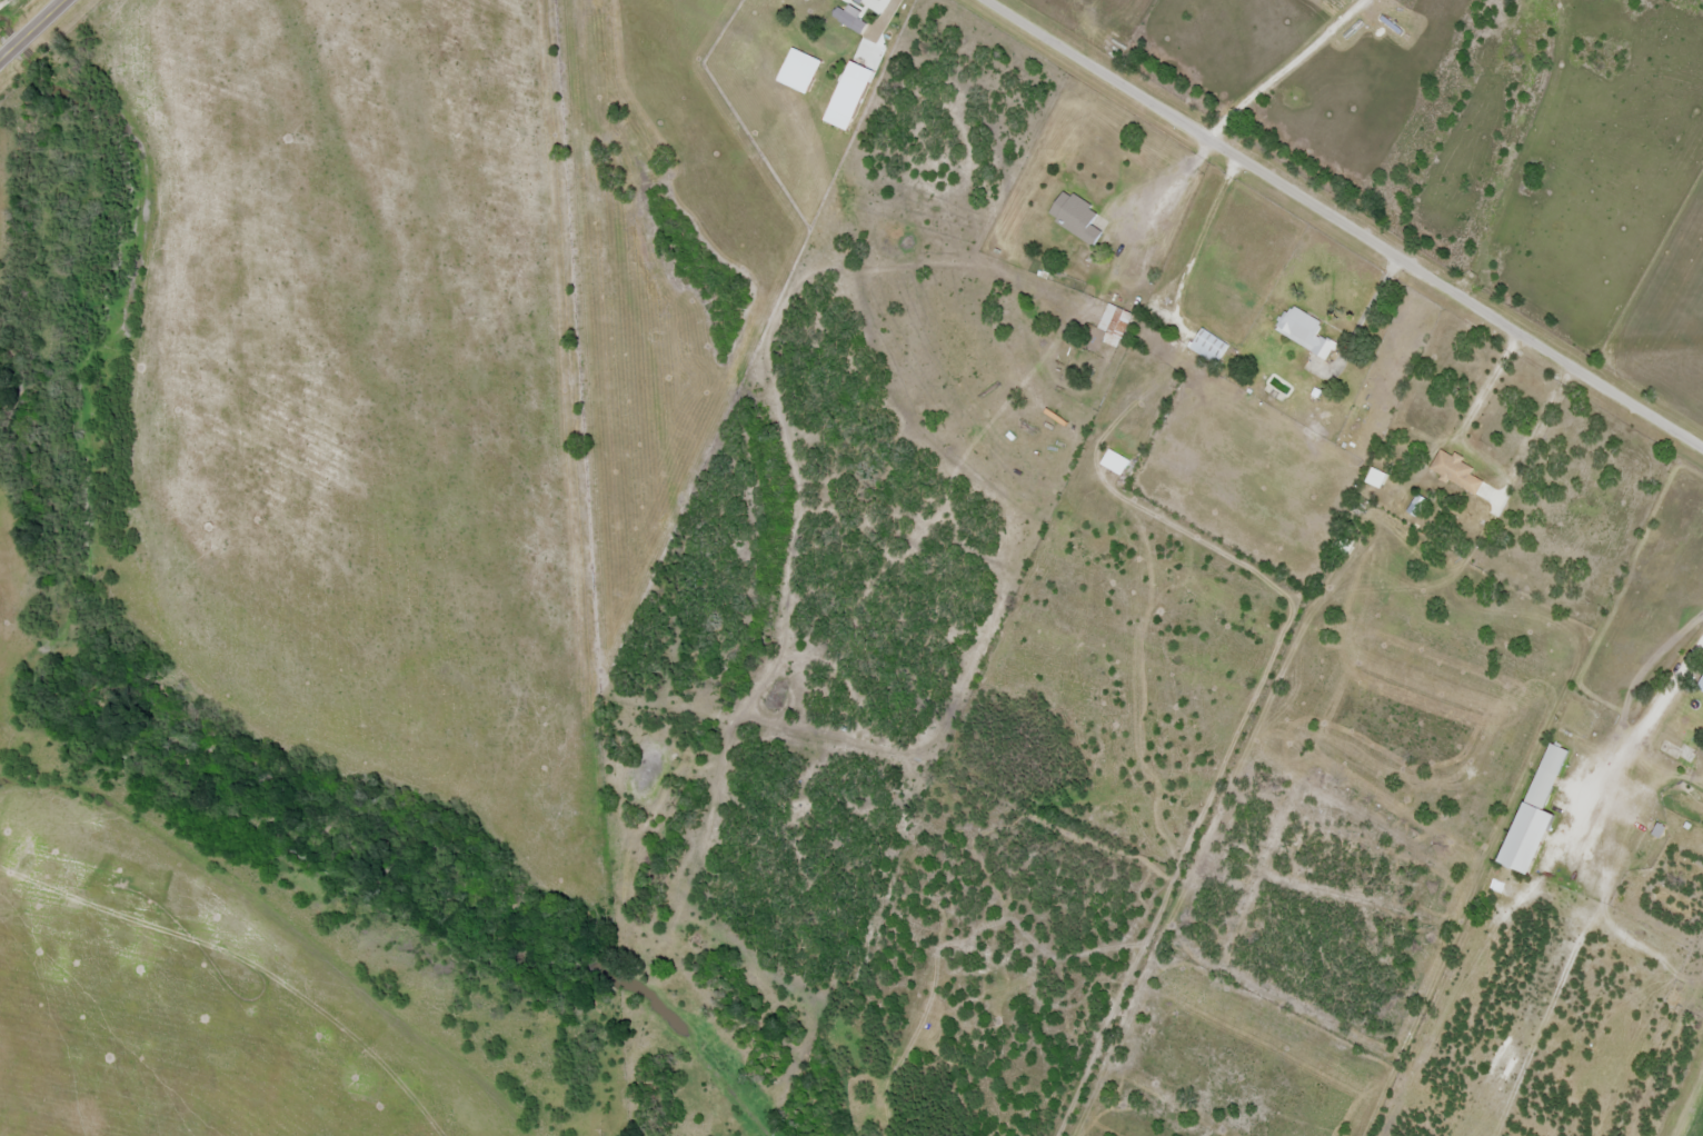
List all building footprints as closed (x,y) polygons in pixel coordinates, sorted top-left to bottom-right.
[(1277,331),(1326,364),(1338,346),(1319,333),(1324,326),(1293,306),(1277,331)] [(1567,752),(1544,743),(1496,866),(1523,876),(1541,828),(1552,832),(1558,817),(1544,812),(1567,752)]
